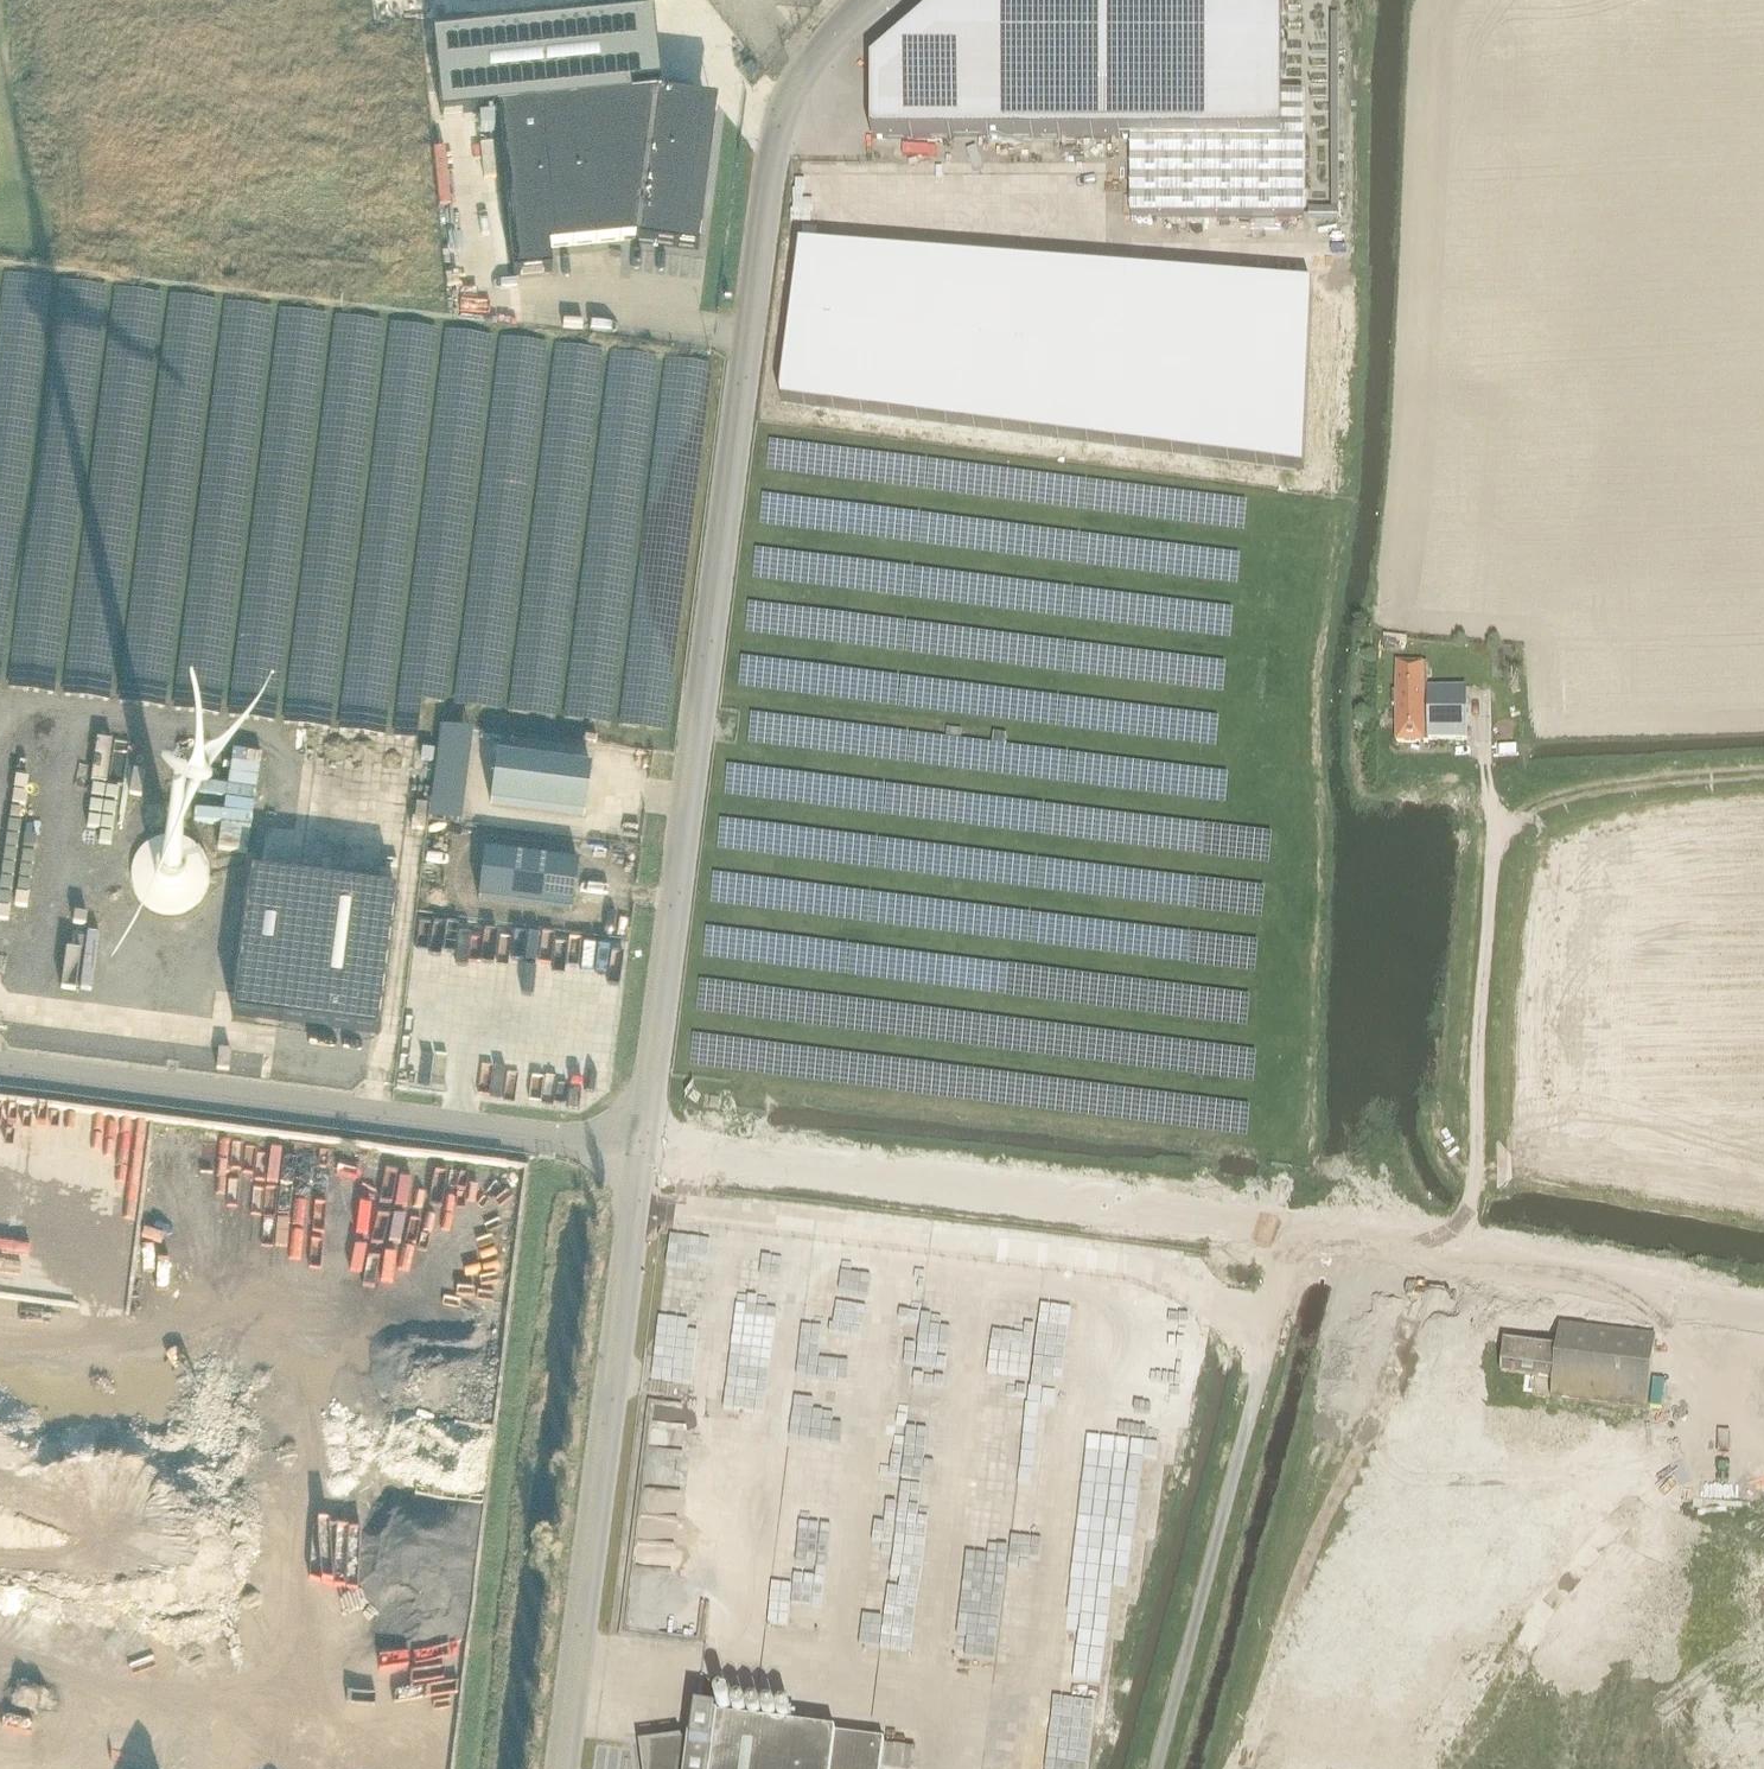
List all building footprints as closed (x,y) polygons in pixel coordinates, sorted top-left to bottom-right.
[(871,139),(1131,139),(1131,217),(1304,218),(1302,139),(1282,139),(1282,0),(948,0),(872,66),(871,139)] [(496,111),(512,277),(551,273),(548,249),(634,238),(633,240),(697,251),(704,203),(696,202),(707,109),(683,106),(683,98),(655,94),(630,96),(629,86),(659,83),(652,14),(432,36),(440,117),(496,111)] [(801,252),(781,402),(1304,471),(1313,291),(801,252)] [(1428,740),(1467,740),(1466,689),(1427,689),(1427,664),(1397,663),(1396,714),(1376,714),(1377,742),(1428,743),(1428,740)] [(253,852),(266,752),(235,748),(231,786),(205,782),(200,818),(227,821),(223,848),(253,852)] [(495,758),(489,805),(584,817),(589,770),(495,758)] [(572,911),(578,864),(484,852),(478,899),(572,911)] [(232,1016),(376,1035),(395,893),(251,874),(232,1016)] [(710,1097),(709,1107),(717,1108),(719,1098),(710,1097)] [(1561,1322),(1559,1347),(1507,1342),(1504,1371),(1556,1376),(1553,1398),(1652,1408),(1659,1332),(1561,1322)] [(683,1745),(640,1751),(643,1768),(881,1768),(884,1745),(717,1724),(719,1705),(700,1703),(698,1722),(695,1721),(691,1746),(683,1745)] [(921,1748),(893,1744),(890,1768),(918,1768),(921,1748)]
